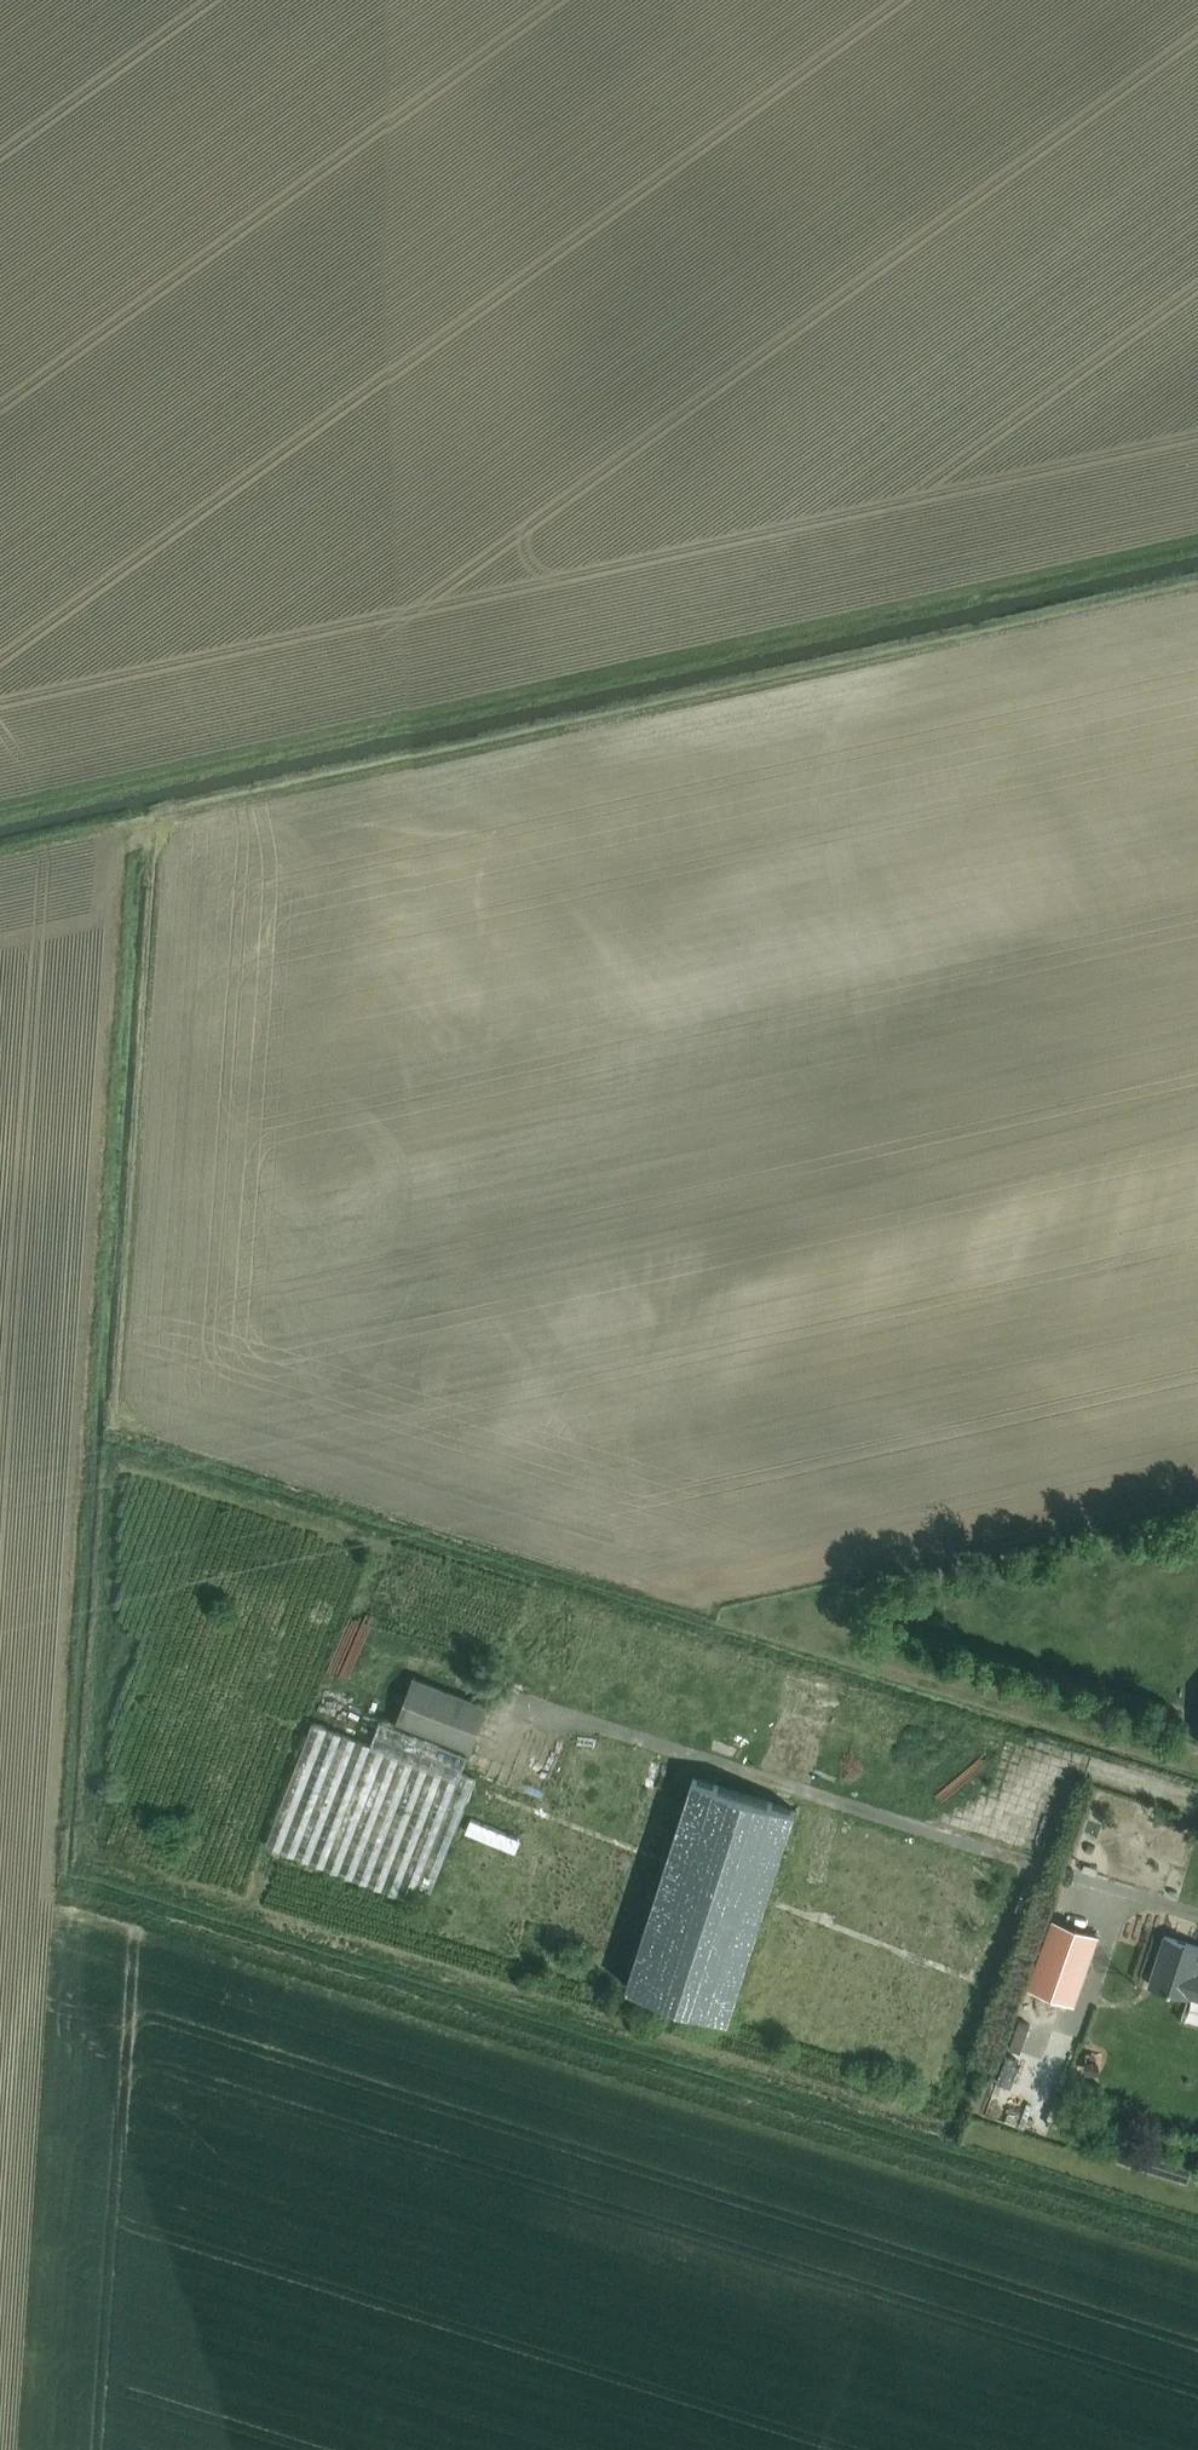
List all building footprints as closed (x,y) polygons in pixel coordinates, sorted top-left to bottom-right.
[(312,1721),(265,1844),(410,1900),(413,1894),(427,1900),(474,1777),(461,1771),(468,1752),(488,1706),(413,1676),(394,1723),(380,1718),(370,1744),(312,1721)] [(693,1777),(625,1988),(727,2020),(795,1810),(693,1777)] [(1054,1919),(1030,1987),(1075,2002),(1098,1934),(1054,1919)] [(1197,1997),(1197,1972),(1196,1971),(1197,1963),(1197,1946),(1163,1935),(1148,1983),(1188,1996),(1188,1994),(1197,1997)] [(1048,2052),(1013,2041),(1007,2060),(1043,2070),(1048,2052)]
